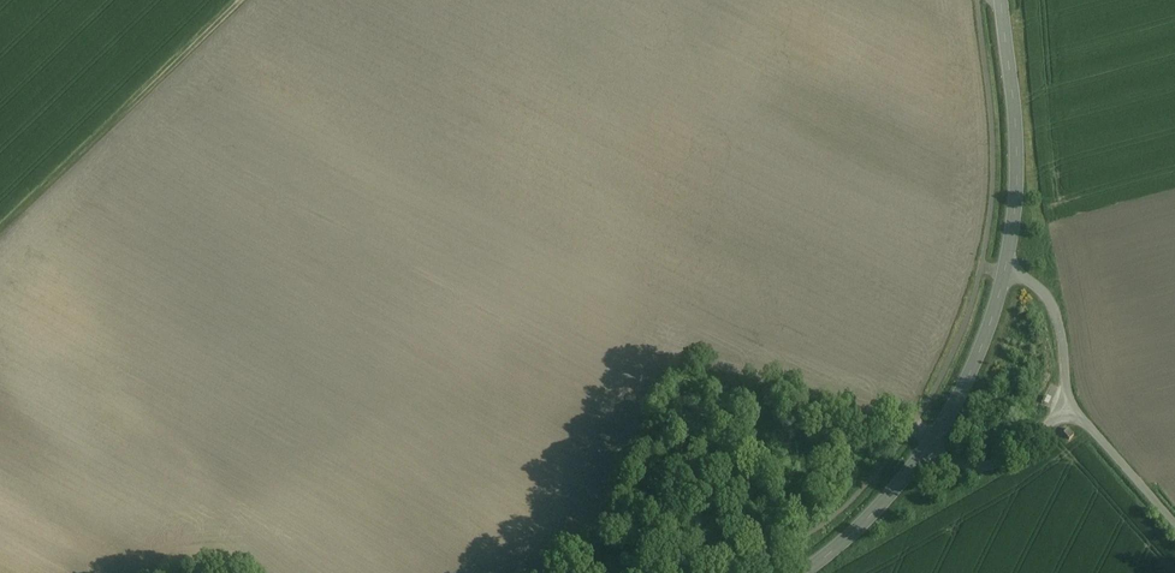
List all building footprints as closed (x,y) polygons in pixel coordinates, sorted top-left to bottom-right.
[(1074,436),(1068,429),(1063,433),(1069,440),(1074,436)]
